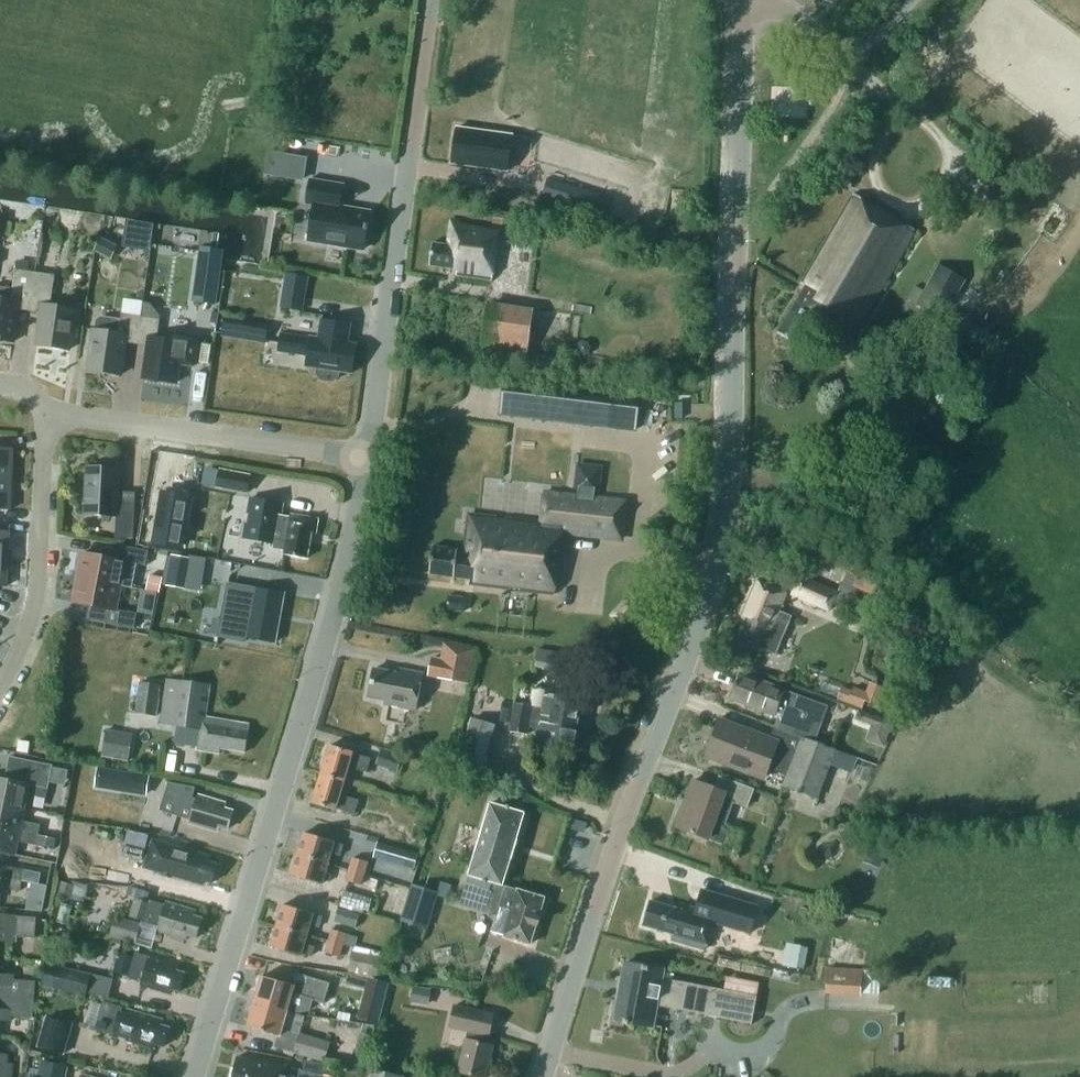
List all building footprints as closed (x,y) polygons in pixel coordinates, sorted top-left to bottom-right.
[(457,128),(452,164),(507,171),(512,135),(457,128)] [(289,162),(287,178),(302,180),(304,165),(289,162)] [(309,240),(363,249),(366,231),(368,231),(369,226),(367,225),(369,212),(340,208),(343,185),(310,179),(306,203),(315,205),(309,240)] [(548,179),(542,196),(605,216),(611,199),(548,179)] [(853,194),(800,284),(805,287),(777,334),(797,345),(811,321),(849,343),(914,230),(853,194)] [(498,223),(520,226),(521,215),(500,212),(498,223)] [(456,275),(492,281),(500,228),(451,221),(447,245),(432,243),(429,266),(457,270),(456,275)] [(105,255),(111,244),(99,238),(94,249),(105,255)] [(219,267),(198,265),(194,300),(215,302),(219,267)] [(917,304),(942,319),(964,281),(939,266),(924,292),(917,304)] [(29,310),(35,273),(16,270),(13,290),(0,288),(0,341),(13,342),(18,309),(29,310)] [(35,273),(29,310),(41,312),(36,346),(68,350),(74,310),(50,306),(54,276),(35,273)] [(917,304),(924,292),(914,286),(907,299),(917,304)] [(300,312),(303,292),(284,289),(280,308),(300,312)] [(129,297),(127,310),(144,313),(147,300),(129,297)] [(149,305),(147,316),(165,319),(166,308),(149,305)] [(488,308),(482,347),(526,353),(532,314),(488,308)] [(125,342),(136,343),(140,317),(121,314),(120,320),(101,318),(96,321),(95,330),(94,330),(88,371),(120,375),(125,342)] [(140,317),(136,343),(148,345),(143,379),(175,383),(178,364),(193,367),(197,340),(175,336),(174,342),(157,339),(160,320),(140,317)] [(347,343),(350,325),(321,320),(318,339),(310,337),(310,339),(280,334),(277,351),(308,356),(306,367),(317,368),(316,373),(318,378),(322,381),(331,382),(335,380),(338,376),(339,372),(351,374),(356,345),(347,343)] [(223,322),(221,336),(265,343),(267,330),(223,322)] [(812,344),(823,350),(829,339),(819,333),(812,344)] [(591,346),(587,341),(581,340),(577,344),(575,350),(579,355),(585,356),(590,352),(591,346)] [(614,399),(547,392),(544,419),(610,427),(614,399)] [(907,419),(899,413),(896,413),(893,414),(890,417),(892,424),(900,429),(903,429),(906,428),(908,426),(909,422),(907,419)] [(11,479),(13,449),(0,449),(0,478),(11,479)] [(87,468),(85,514),(116,516),(115,538),(133,539),(135,503),(117,502),(118,469),(112,469),(113,465),(103,463),(93,464),(93,468),(87,468)] [(554,594),(561,532),(621,539),(625,502),(593,498),(594,490),(598,490),(600,468),(578,466),(576,488),(579,488),(578,497),(544,493),(541,523),(469,515),(465,550),(432,547),(429,574),(454,577),(470,579),(469,584),(554,594)] [(219,469),(215,488),(247,495),(251,475),(219,469)] [(0,478),(0,510),(10,510),(11,479),(0,478)] [(189,498),(163,494),(154,546),(168,549),(171,527),(184,529),(189,498)] [(275,543),(274,548),(285,550),(284,555),(306,559),(311,533),(315,534),(318,520),(290,515),(290,518),(280,516),(282,505),(250,499),(244,538),(275,543)] [(0,532),(0,559),(8,559),(9,532),(0,532)] [(145,566),(148,551),(120,546),(117,560),(81,553),(77,578),(120,586),(132,588),(137,564),(145,566)] [(188,558),(171,555),(166,584),(183,587),(188,558)] [(837,593),(800,576),(792,594),(829,611),(833,602),(849,609),(858,589),(842,581),(837,593)] [(115,610),(120,586),(77,578),(72,602),(93,606),(90,621),(133,629),(136,614),(115,610)] [(762,650),(762,649),(775,654),(791,616),(779,611),(786,593),(755,581),(741,615),(749,618),(740,641),(762,650)] [(280,614),(284,594),(228,584),(218,636),(245,642),(246,637),(275,642),(279,621),(281,614),(280,614)] [(447,597),(446,610),(464,612),(465,598),(447,597)] [(444,643),(441,658),(431,657),(427,676),(467,684),(474,648),(444,643)] [(570,675),(566,662),(554,666),(558,679),(570,675)] [(374,669),(368,697),(386,700),(385,705),(415,711),(422,674),(397,669),(396,673),(374,669)] [(778,717),(774,727),(813,741),(825,710),(783,693),(784,690),(740,674),(731,699),(778,717)] [(245,752),(250,725),(204,718),(210,685),(167,679),(161,724),(200,729),(197,750),(219,754),(220,748),(245,752)] [(136,713),(155,716),(160,685),(140,682),(136,713)] [(846,703),(851,692),(841,689),(837,700),(846,703)] [(578,741),(580,733),(576,728),(581,701),(545,695),(543,708),(514,703),(509,732),(527,735),(528,728),(538,730),(537,739),(573,745),(578,741)] [(855,720),(871,727),(888,733),(891,725),(858,712),(855,720)] [(458,769),(480,775),(494,725),(471,719),(458,769)] [(764,777),(767,769),(787,776),(783,785),(817,798),(826,774),(846,781),(855,757),(813,741),(774,727),(769,740),(719,721),(706,756),(764,777)] [(132,743),(105,737),(101,756),(128,761),(132,743)] [(428,745),(424,740),(418,738),(413,742),(412,748),(415,753),(422,755),(427,751),(428,745)] [(17,751),(28,753),(30,742),(19,741),(17,751)] [(330,745),(321,774),(344,781),(348,767),(366,773),(371,759),(352,753),(352,752),(330,745)] [(376,763),(397,770),(401,757),(380,751),(376,763)] [(24,808),(27,795),(45,799),(52,765),(10,757),(5,779),(0,778),(0,803),(24,808)] [(123,771),(120,791),(147,796),(150,775),(123,771)] [(344,781),(321,774),(312,804),(335,810),(336,809),(354,814),(358,800),(340,795),(344,781)] [(442,789),(455,793),(458,779),(445,776),(442,789)] [(676,827),(708,839),(724,845),(731,827),(725,824),(733,802),(747,807),(753,790),(719,777),(715,789),(693,780),(676,827)] [(224,809),(226,803),(197,795),(196,799),(192,798),(195,788),(168,783),(159,812),(190,821),(189,824),(217,831),(218,827),(227,830),(233,811),(224,809)] [(38,835),(40,825),(22,821),(24,808),(0,803),(0,827),(38,835)] [(516,840),(524,814),(490,804),(464,889),(487,896),(482,912),(497,917),(492,932),(503,936),(530,944),(544,898),(517,890),(502,886),(510,859),(516,840)] [(103,853),(106,829),(66,824),(60,867),(95,876),(98,853),(103,853)] [(8,853),(8,854),(15,855),(17,842),(36,846),(38,835),(0,827),(0,852),(8,853)] [(304,833),(298,854),(328,864),(331,853),(341,856),(344,845),(304,833)] [(36,846),(54,849),(56,839),(38,836),(36,846)] [(373,857),(411,869),(415,854),(377,843),(373,857)] [(866,856),(882,862),(886,849),(870,843),(866,856)] [(167,847),(166,849),(151,844),(145,864),(160,868),(160,869),(174,873),(173,876),(201,885),(203,880),(211,883),(217,864),(208,862),(210,857),(182,849),(181,851),(167,847)] [(22,881),(24,870),(6,866),(8,854),(8,853),(0,852),(0,876),(22,881)] [(328,864),(298,854),(291,875),(322,884),(328,864)] [(353,858),(350,869),(364,874),(368,862),(353,858)] [(364,874),(350,869),(346,881),(361,885),(364,874)] [(0,876),(0,894),(1,887),(20,891),(22,881),(0,876)] [(57,896),(70,900),(74,887),(70,886),(60,883),(57,896)] [(32,884),(29,894),(45,897),(47,887),(40,885),(32,884)] [(438,894),(415,886),(403,921),(426,928),(438,894)] [(146,901),(149,893),(128,887),(126,895),(134,898),(146,901)] [(687,887),(681,910),(650,902),(643,925),(675,934),(673,939),(706,948),(713,923),(714,917),(704,914),(710,893),(687,887)] [(345,890),(341,904),(369,912),(369,911),(374,912),(378,901),(373,900),(373,898),(345,890)] [(710,893),(704,914),(714,917),(713,923),(737,929),(745,903),(710,893)] [(193,916),(195,910),(165,902),(165,904),(149,900),(149,902),(146,901),(134,898),(129,916),(158,925),(156,931),(186,940),(187,936),(196,938),(202,918),(193,916)] [(754,930),(759,905),(750,904),(747,921),(743,920),(741,928),(754,930)] [(282,905),(276,926),(307,935),(313,914),(282,905)] [(334,924),(355,932),(361,915),(340,907),(334,924)] [(15,942),(16,937),(34,938),(36,918),(0,915),(0,941),(15,942)] [(115,917),(110,935),(135,942),(140,925),(115,917)] [(307,935),(276,926),(270,947),(301,956),(307,935)] [(332,930),(328,941),(343,945),(346,934),(332,930)] [(63,941),(50,939),(48,954),(61,957),(63,941)] [(343,945),(328,941),(325,952),(340,957),(343,945)] [(797,945),(792,967),(803,969),(808,947),(797,945)] [(348,970),(385,978),(389,959),(351,952),(348,970)] [(113,972),(129,977),(135,958),(119,953),(113,972)] [(136,953),(135,958),(129,977),(143,981),(141,985),(170,994),(171,990),(180,992),(185,974),(176,971),(178,966),(136,953)] [(751,1024),(756,996),(662,978),(664,970),(624,963),(614,1019),(653,1027),(657,1003),(678,1007),(677,1010),(751,1024)] [(80,995),(85,996),(90,975),(47,964),(42,985),(64,991),(80,995)] [(880,971),(827,968),(825,990),(879,993),(880,971)] [(33,1000),(35,982),(13,980),(13,975),(0,974),(0,997),(33,1000)] [(262,976),(254,1002),(287,1011),(288,1009),(299,1012),(309,1009),(312,999),(323,1003),(329,984),(296,974),(292,985),(262,976)] [(414,986),(411,1004),(429,1007),(432,989),(414,986)] [(62,997),(78,1001),(80,995),(64,991),(62,997)] [(10,1021),(10,1016),(32,1018),(33,1000),(0,997),(0,1021),(10,1021)] [(382,1006),(363,1001),(358,1018),(378,1023),(382,1006)] [(126,1040),(154,1048),(155,1044),(164,1047),(169,1028),(161,1026),(162,1020),(104,1002),(96,1029),(113,1034),(113,1036),(119,1038),(120,1033),(127,1035),(126,1040)] [(287,1011),(254,1002),(247,1027),(277,1036),(274,1047),(324,1062),(330,1043),(282,1029),(287,1011)] [(465,1041),(457,1072),(478,1076),(485,1076),(493,1046),(483,1044),(485,1035),(489,1036),(493,1015),(454,1006),(449,1027),(468,1032),(465,1041)] [(38,1046),(63,1054),(72,1024),(47,1017),(38,1046)] [(13,1064),(7,1064),(8,1054),(0,1054),(0,1076),(12,1076),(13,1064)] [(367,1068),(369,1062),(352,1056),(350,1063),(367,1068)] [(323,1075),(302,1070),(287,1068),(287,1067),(237,1057),(233,1076),(323,1076),(323,1075)] [(323,1075),(326,1064),(304,1060),(302,1070),(323,1075)] [(67,1067),(41,1062),(37,1076),(64,1076),(67,1067)]
